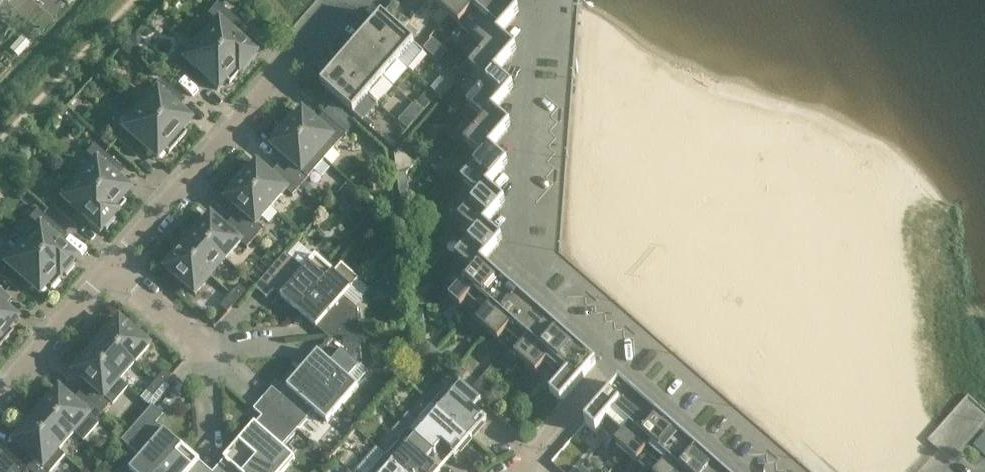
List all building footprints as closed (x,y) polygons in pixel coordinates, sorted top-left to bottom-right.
[(438,6),(448,16),(462,0),(443,0),(438,6)] [(467,32),(496,0),(462,0),(448,16),(467,32)] [(519,13),(504,0),(496,0),(467,32),(486,48),(486,49),(495,39),(496,40),(499,36),(516,17),(519,13)] [(239,73),(242,69),(243,68),(245,67),(247,66),(248,65),(249,64),(250,62),(251,60),(251,58),(255,54),(250,49),(250,48),(249,46),(248,45),(247,43),(246,42),(244,41),(242,40),(240,40),(234,35),(243,25),(217,2),(207,13),(216,21),(200,39),(239,73)] [(382,15),(376,22),(366,32),(399,61),(408,69),(424,51),(382,15)] [(395,23),(402,30),(409,22),(402,15),(395,23)] [(351,50),(384,78),(399,61),(366,32),(351,50)] [(129,39),(128,40),(135,47),(136,46),(139,43),(139,37),(135,33),(129,39)] [(496,74),(516,51),(499,36),(496,40),(495,39),(486,49),(486,48),(470,67),(487,82),(487,83),(492,77),(493,78),(496,74)] [(200,39),(183,58),(180,55),(172,65),(191,81),(198,72),(217,89),(225,80),(229,83),(239,73),(200,39)] [(432,39),(424,48),(440,61),(448,52),(432,39)] [(128,40),(120,49),(128,56),(136,47),(135,47),(128,40)] [(336,67),(369,95),(384,78),(351,50),(336,67)] [(463,73),(456,67),(450,74),(457,80),(463,73)] [(327,77),(321,85),(362,121),(370,128),(373,124),(366,117),(378,103),(369,95),(340,70),(331,81),(327,77)] [(457,81),(447,72),(433,89),(443,98),(457,81)] [(493,112),(513,89),(496,74),(493,78),(492,77),(487,83),(487,82),(459,114),(476,129),(477,130),(490,115),(493,112)] [(177,143),(186,133),(182,129),(190,120),(171,103),(179,95),(160,78),(152,88),(155,91),(139,109),(177,143)] [(432,99),(425,93),(416,104),(423,110),(432,99)] [(413,104),(409,109),(418,117),(422,112),(413,104)] [(137,142),(156,159),(164,150),(168,153),(177,143),(139,109),(122,128),(119,125),(111,135),(129,151),(137,142)] [(296,119),(292,115),(284,125),(324,160),(347,133),(328,117),(321,126),(303,110),(296,119)] [(487,153),(490,150),(510,127),(493,112),(490,115),(477,130),(476,129),(464,143),(481,158),(482,159),(487,153)] [(403,119),(400,122),(407,129),(410,125),(403,119)] [(272,146),(290,161),(282,170),(301,186),(324,160),(284,125),(275,134),(279,137),(272,146)] [(94,161),(78,179),(116,213),(125,203),(121,199),(129,190),(110,173),(118,165),(93,144),(85,153),(94,161)] [(406,175),(416,164),(399,149),(395,153),(397,175),(406,175)] [(488,188),(508,165),(490,150),(487,153),(482,159),(481,158),(461,181),(478,196),(479,197),(484,191),(488,188)] [(250,171),(246,168),(238,177),(272,207),(287,190),(293,195),(301,186),(282,170),(275,178),(257,163),(250,171)] [(397,175),(399,193),(409,192),(406,175),(397,175)] [(226,198),(244,214),(237,222),(255,239),(263,229),(257,224),(272,207),(238,177),(229,187),(233,190),(226,198)] [(112,218),(116,213),(78,179),(61,198),(52,190),(44,200),(68,221),(76,212),(99,232),(103,227),(106,230),(114,220),(112,218)] [(309,193),(314,188),(306,181),(302,186),(309,193)] [(349,186),(339,198),(351,208),(361,196),(349,186)] [(482,229),(485,226),(505,203),(488,188),(484,191),(479,197),(478,196),(458,219),(476,234),(476,235),(481,229),(482,229)] [(398,225),(395,202),(385,213),(398,225)] [(37,226),(21,244),(59,278),(63,273),(66,275),(74,266),(72,263),(76,258),(53,238),(61,230),(37,209),(29,218),(37,226)] [(200,220),(191,230),(195,234),(196,233),(226,259),(241,242),(247,248),(255,239),(237,222),(229,231),(211,215),(204,224),(200,220)] [(414,235),(412,217),(403,218),(405,236),(414,235)] [(482,263),(502,241),(485,226),(482,229),(481,229),(476,235),(476,234),(456,257),(473,272),(478,266),(479,267),(482,263)] [(184,247),(180,243),(177,247),(211,277),(226,259),(196,233),(195,234),(184,247)] [(405,236),(407,254),(416,253),(414,235),(405,236)] [(59,278),(21,244),(5,263),(1,260),(0,262),(0,275),(12,286),(19,277),(38,294),(46,285),(50,288),(59,278)] [(276,246),(273,249),(279,254),(284,248),(281,245),(276,246)] [(165,268),(196,294),(211,277),(177,247),(169,256),(173,260),(165,268)] [(255,288),(266,298),(278,284),(286,291),(281,296),(299,312),(334,272),(316,256),(305,269),(286,253),(255,288)] [(358,309),(344,296),(360,278),(342,263),(334,272),(299,312),(317,328),(324,319),(329,323),(330,339),(360,337),(358,309)] [(473,272),(449,299),(468,316),(483,299),(501,279),(482,263),(479,267),(478,266),(473,272)] [(252,271),(248,275),(256,282),(263,274),(259,270),(252,271)] [(412,285),(413,296),(423,294),(432,284),(425,276),(418,284),(412,285)] [(483,299),(468,316),(487,332),(516,300),(520,296),(501,279),(483,299)] [(230,296),(237,301),(246,291),(240,285),(230,296)] [(230,296),(221,306),(227,312),(237,301),(230,296)] [(516,300),(487,332),(506,349),(523,330),(526,326),(538,312),(520,296),(516,300)] [(3,342),(12,331),(9,328),(17,319),(0,304),(0,339),(3,342)] [(422,311),(411,312),(413,324),(424,323),(422,311)] [(523,330),(506,349),(525,366),(554,333),(557,329),(538,312),(526,326),(523,330)] [(135,363),(151,345),(120,319),(113,327),(109,324),(101,333),(135,363)] [(554,333),(525,366),(544,382),(559,366),(576,346),(557,329),(554,333)] [(90,354),(120,380),(135,363),(101,333),(98,337),(102,340),(97,345),(94,342),(87,350),(90,353),(90,354)] [(349,379),(362,365),(360,337),(330,339),(331,355),(327,359),(318,351),(303,369),(343,404),(358,387),(349,379)] [(430,342),(425,348),(433,356),(439,350),(430,342)] [(559,366),(544,382),(553,389),(549,393),(560,403),(594,364),(596,363),(585,353),(576,346),(559,366)] [(103,412),(111,403),(113,404),(128,387),(120,380),(90,354),(90,353),(87,350),(78,360),(82,363),(75,372),(92,387),(85,396),(103,412)] [(425,350),(417,359),(430,370),(438,361),(425,350)] [(442,364),(448,358),(439,350),(433,356),(442,364)] [(487,380),(498,368),(490,361),(479,373),(487,380)] [(173,375),(166,369),(157,380),(163,386),(173,375)] [(314,411),(327,422),(343,404),(303,369),(287,387),(293,392),(286,400),(272,388),(263,398),(298,429),(314,411)] [(447,387),(432,404),(470,437),(486,419),(466,402),(473,393),(466,387),(459,381),(451,373),(442,383),(447,387)] [(460,381),(459,381),(466,387),(472,380),(466,374),(460,381)] [(157,380),(147,391),(154,396),(163,386),(157,380)] [(487,388),(479,381),(471,391),(479,398),(487,388)] [(621,420),(639,400),(619,384),(584,424),(595,433),(599,430),(607,437),(621,420)] [(40,403),(74,433),(83,441),(98,424),(95,421),(103,412),(85,396),(77,404),(60,389),(52,397),(48,394),(40,403)] [(282,448),(298,429),(263,398),(254,409),(268,421),(261,429),(255,424),(239,442),(274,471),(284,471),(295,459),(282,448)] [(639,400),(621,420),(607,437),(626,454),(658,417),(639,400)] [(40,403),(37,406),(41,410),(30,423),(29,424),(59,450),(74,433),(40,403)] [(417,421),(409,413),(401,423),(428,446),(435,438),(455,455),(470,437),(432,404),(417,421)] [(164,430),(159,436),(151,429),(163,415),(152,405),(121,441),(140,457),(129,470),(131,471),(159,471),(182,445),(164,430)] [(502,416),(511,424),(518,416),(508,408),(502,416)] [(518,416),(511,424),(520,432),(527,424),(518,416)] [(645,470),(677,434),(658,417),(626,454),(645,470)] [(13,441),(31,457),(24,465),(30,471),(31,471),(51,471),(65,456),(59,450),(29,424),(30,423),(26,420),(17,430),(21,433),(13,441)] [(386,456),(392,461),(404,471),(439,471),(440,471),(420,454),(428,446),(401,423),(393,431),(402,439),(386,456)] [(507,453),(515,442),(499,430),(491,441),(507,453)] [(677,434),(645,470),(647,471),(677,471),(696,450),(677,434)] [(239,442),(224,459),(233,467),(229,471),(221,471),(274,471),(239,442)] [(973,456),(984,467),(984,443),(973,456)] [(192,470),(200,461),(182,445),(159,471),(195,471),(192,470)] [(30,471),(24,465),(6,450),(0,457),(0,471),(29,471),(30,471)] [(696,450),(677,471),(710,471),(715,467),(696,450)] [(110,458),(104,465),(110,470),(116,463),(110,458)] [(392,461),(383,471),(404,471),(392,461)]
